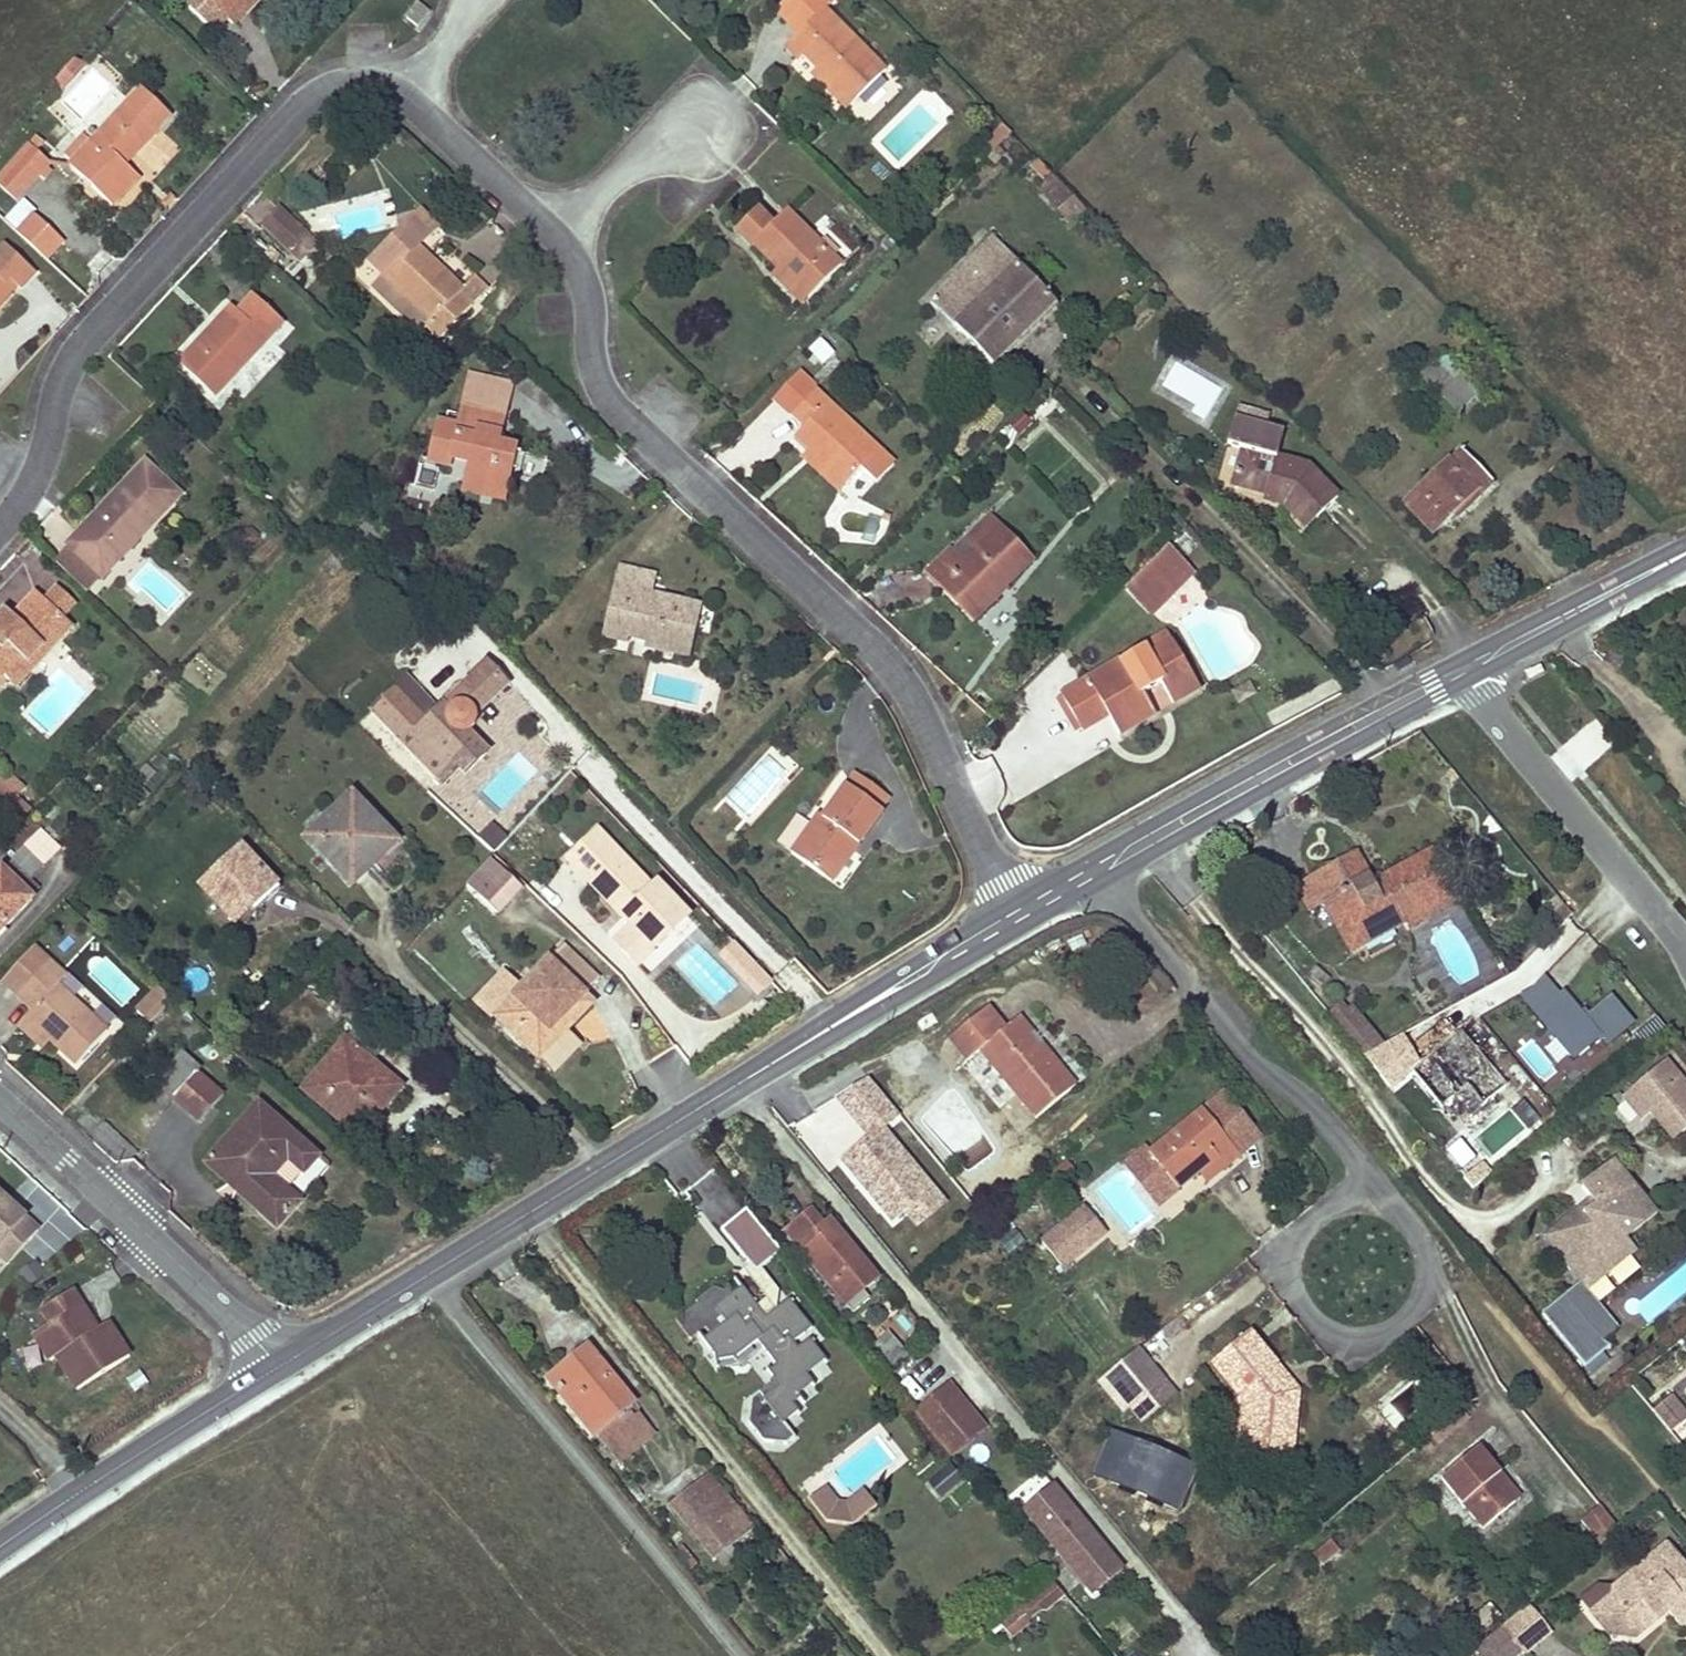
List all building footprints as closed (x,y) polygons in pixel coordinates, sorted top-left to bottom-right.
[(257,0),(200,0),(189,12),(214,35),(227,20),(234,27),(257,0)] [(819,69),(853,103),(885,71),(825,10),(830,4),(826,0),(786,0),(775,11),(799,35),(785,49),(798,63),(806,55),(819,69)] [(425,17),(415,9),(405,22),(414,30),(425,17)] [(87,68),(74,63),(57,82),(63,94),(87,68)] [(853,103),(819,69),(812,76),(846,110),(853,103)] [(73,165),(70,168),(111,206),(137,178),(123,165),(168,117),(140,92),(92,144),(84,137),(65,157),(73,165)] [(30,147),(37,153),(44,145),(37,139),(30,147)] [(0,180),(0,187),(16,201),(38,177),(45,169),(49,165),(37,153),(30,147),(0,180)] [(45,169),(38,177),(43,181),(50,173),(45,169)] [(1075,199),(1054,178),(1040,191),(1060,213),(1075,199)] [(1085,209),(1075,199),(1060,213),(1070,223),(1085,209)] [(755,244),(779,268),(809,298),(840,266),(786,212),(776,222),(759,206),(736,231),(752,247),(755,244)] [(292,224),(276,241),(298,260),(316,241),(281,207),(278,210),(292,224)] [(417,209),(411,215),(431,235),(437,229),(417,209)] [(278,210),(262,227),(276,241),(292,224),(278,210)] [(431,235),(411,215),(367,260),(381,274),(369,287),(419,335),(427,328),(438,338),(469,306),(458,296),(460,293),(417,250),(431,235)] [(15,234),(45,261),(61,243),(32,216),(15,234)] [(969,260),(928,301),(993,368),(1056,305),(975,220),(953,242),(969,260)] [(7,280),(13,286),(18,290),(33,273),(4,247),(0,251),(0,288),(7,280)] [(809,298),(779,268),(774,274),(803,304),(809,298)] [(13,286),(7,280),(0,288),(0,300),(13,286)] [(232,310),(180,366),(214,399),(282,326),(254,300),(239,315),(232,310)] [(817,364),(834,354),(823,337),(806,348),(817,364)] [(940,355),(933,362),(938,368),(945,362),(940,355)] [(1448,359),(1425,381),(1465,423),(1486,404),(1467,383),(1469,381),(1448,359)] [(471,373),(469,381),(514,392),(516,384),(471,373)] [(514,392),(469,381),(458,430),(438,426),(431,461),(455,467),(456,461),(468,464),(463,493),(506,501),(514,449),(496,445),(502,417),(508,418),(514,392)] [(795,438),(810,452),(845,484),(859,470),(874,484),(892,465),(814,391),(791,416),(803,428),(795,438)] [(1034,421),(1020,407),(1007,421),(1021,435),(1034,421)] [(1234,486),(1265,494),(1291,501),(1288,511),(1305,529),(1337,498),(1309,467),(1277,459),(1283,435),(1234,422),(1227,448),(1242,452),(1234,486)] [(810,452),(804,459),(839,492),(845,484),(810,452)] [(516,481),(540,485),(544,458),(520,454),(516,481)] [(1432,531),(1450,515),(1459,506),(1463,511),(1491,484),(1463,454),(1450,465),(1447,464),(1406,504),(1432,531)] [(101,579),(118,561),(112,556),(142,523),(148,529),(178,496),(144,465),(67,547),(101,579)] [(1291,501),(1265,494),(1264,500),(1282,505),(1288,511),(1291,501)] [(1459,506),(1450,515),(1455,520),(1463,511),(1459,506)] [(112,556),(118,561),(148,529),(142,523),(112,556)] [(924,575),(939,590),(945,584),(971,609),(1000,581),(1003,584),(1030,558),(1001,527),(964,562),(951,549),(924,575)] [(250,533),(239,544),(245,551),(255,539),(250,533)] [(101,579),(67,547),(53,562),(87,594),(101,579)] [(1166,549),(1128,585),(1154,611),(1191,574),(1166,549)] [(608,623),(605,639),(628,644),(630,638),(646,642),(645,648),(690,658),(695,634),(691,634),(696,609),(651,597),(653,586),(651,585),(652,579),(618,570),(613,589),(616,591),(612,606),(609,606),(605,621),(608,623)] [(945,584),(939,590),(972,622),(1007,588),(1003,584),(1000,581),(971,609),(945,584)] [(12,678),(42,646),(37,641),(60,616),(36,596),(13,620),(6,614),(0,621),(0,678),(6,672),(12,678)] [(42,646),(12,678),(18,684),(72,627),(60,616),(37,641),(42,646)] [(1143,648),(1149,657),(1175,643),(1169,633),(1143,648)] [(1064,693),(1083,726),(1109,712),(1120,730),(1155,711),(1144,692),(1161,683),(1172,701),(1189,692),(1177,673),(1188,666),(1175,643),(1149,657),(1143,648),(1122,660),(1127,670),(1097,687),(1091,678),(1064,693)] [(1122,660),(1091,678),(1097,687),(1127,670),(1122,660)] [(425,723),(396,693),(394,691),(372,713),(442,784),(458,769),(464,775),(485,753),(465,733),(471,728),(474,722),(474,716),(506,685),(484,662),(466,680),(467,681),(436,712),(425,723)] [(1177,673),(1189,692),(1199,685),(1188,666),(1177,673)] [(407,683),(396,693),(425,723),(436,712),(407,683)] [(790,853),(823,878),(850,843),(856,846),(880,813),(876,811),(886,798),(853,775),(845,787),(822,818),(817,815),(809,826),(790,853)] [(5,785),(19,798),(28,789),(14,776),(5,785)] [(0,783),(0,798),(10,808),(19,798),(5,785),(1,782),(0,783)] [(327,822),(315,833),(307,840),(351,886),(371,867),(367,863),(391,840),(351,798),(327,822)] [(307,824),(315,833),(327,822),(318,813),(307,824)] [(790,853),(809,826),(796,816),(776,843),(790,853)] [(480,838),(495,851),(507,835),(492,823),(480,838)] [(59,848),(41,831),(13,859),(32,876),(59,848)] [(674,903),(657,886),(653,891),(597,832),(567,860),(616,912),(620,908),(627,915),(623,919),(631,928),(614,943),(637,967),(673,932),(659,918),(674,903)] [(391,840),(367,863),(371,867),(394,844),(391,840)] [(850,843),(823,878),(830,883),(856,846),(850,843)] [(1354,851),(1308,877),(1322,902),(1331,897),(1355,939),(1399,914),(1403,920),(1454,891),(1430,850),(1379,879),(1383,885),(1376,890),(1371,883),(1354,851)] [(253,904),(249,900),(270,881),(241,851),(201,888),(235,922),(253,904)] [(521,887),(491,859),(467,885),(497,913),(521,887)] [(0,874),(0,934),(31,900),(29,897),(37,889),(12,866),(3,875),(1,873),(0,874)] [(1322,902),(1308,877),(1294,885),(1308,910),(1322,902)] [(1379,879),(1371,883),(1376,890),(1383,885),(1379,879)] [(270,881),(249,900),(253,904),(259,909),(278,890),(270,881)] [(1454,891),(1403,920),(1404,921),(1407,928),(1459,899),(1454,891)] [(1331,897),(1322,902),(1346,944),(1355,939),(1331,897)] [(688,918),(674,903),(659,918),(673,932),(688,918)] [(627,915),(620,908),(616,912),(623,919),(627,915)] [(1355,939),(1346,944),(1350,952),(1404,921),(1403,920),(1399,914),(1355,939)] [(775,985),(735,943),(720,957),(759,999),(775,985)] [(47,1040),(73,1065),(104,1032),(56,985),(65,976),(34,947),(9,972),(23,986),(15,994),(31,1009),(23,1017),(47,1040)] [(559,1039),(552,1032),(584,997),(597,982),(563,948),(523,991),(496,1019),(538,1060),(559,1039)] [(23,986),(9,972),(1,980),(15,994),(23,986)] [(496,1019),(523,991),(504,973),(477,1002),(496,1019)] [(1585,1009),(1583,1011),(1568,991),(1562,996),(1548,978),(1522,997),(1572,1063),(1598,1044),(1604,1039),(1606,1037),(1630,1020),(1614,998),(1590,1016),(1585,1009)] [(162,989),(156,995),(168,1006),(174,1000),(162,989)] [(156,995),(138,1013),(150,1025),(168,1006),(156,995)] [(592,1004),(584,997),(552,1032),(559,1039),(538,1060),(554,1074),(579,1047),(565,1032),(592,1004)] [(1382,1042),(1356,1008),(1338,1022),(1364,1056),(1382,1042)] [(1022,1034),(1027,1029),(1018,1018),(1004,1030),(986,1009),(949,1038),(966,1061),(980,1051),(1034,1117),(1072,1085),(1044,1051),(1039,1055),(1022,1034)] [(47,1040),(23,1017),(15,1025),(39,1048),(47,1040)] [(1634,1025),(1630,1020),(1606,1037),(1604,1039),(1608,1045),(1634,1025)] [(302,1091),(351,1133),(386,1090),(363,1071),(369,1063),(381,1050),(356,1027),(302,1091)] [(1044,1051),(1027,1029),(1022,1034),(1039,1055),(1044,1051)] [(1462,1031),(1413,1071),(1444,1109),(1465,1092),(1480,1110),(1508,1087),(1494,1069),(1462,1031)] [(158,1087),(174,1100),(198,1074),(182,1060),(158,1087)] [(1648,1115),(1658,1107),(1681,1134),(1685,1130),(1685,1086),(1666,1061),(1623,1096),(1642,1119),(1648,1115)] [(386,1090),(351,1133),(358,1138),(398,1089),(369,1063),(363,1071),(386,1090)] [(198,1074),(174,1100),(199,1122),(222,1095),(198,1074)] [(834,1100),(869,1142),(842,1163),(894,1227),(907,1217),(916,1228),(945,1204),(936,1193),(885,1129),(899,1118),(868,1080),(834,1100)] [(1224,1090),(1201,1109),(1237,1155),(1261,1136),(1224,1090)] [(300,1198),(289,1188),(315,1158),(258,1107),(209,1162),(228,1178),(230,1176),(246,1191),(241,1195),(275,1226),(300,1198)] [(1658,1107),(1648,1115),(1671,1143),(1681,1134),(1658,1107)] [(1178,1192),(1195,1178),(1216,1161),(1222,1168),(1237,1155),(1201,1109),(1147,1153),(1178,1192)] [(1178,1192),(1147,1153),(1130,1167),(1161,1206),(1178,1192)] [(1216,1161),(1195,1178),(1202,1185),(1222,1168),(1216,1161)] [(1636,1251),(1625,1239),(1656,1212),(1613,1162),(1580,1187),(1590,1199),(1595,1204),(1582,1215),(1577,1209),(1552,1230),(1563,1243),(1553,1251),(1579,1281),(1542,1313),(1587,1366),(1611,1345),(1604,1343),(1573,1305),(1586,1294),(1605,1278),(1636,1251)] [(230,1176),(228,1178),(225,1182),(241,1195),(246,1191),(230,1176)] [(0,1193),(0,1254),(11,1264),(41,1230),(0,1193)] [(1590,1199),(1577,1209),(1582,1215),(1595,1204),(1590,1199)] [(745,1208),(720,1229),(750,1265),(759,1267),(781,1251),(745,1208)] [(1106,1235),(1086,1211),(1082,1214),(1103,1238),(1106,1235)] [(787,1232),(845,1303),(862,1289),(876,1277),(830,1223),(823,1228),(811,1213),(787,1232)] [(1064,1271),(1098,1242),(1103,1238),(1082,1214),(1043,1246),(1064,1271)] [(1552,1230),(1542,1237),(1553,1251),(1563,1243),(1552,1230)] [(759,1267),(750,1265),(741,1272),(745,1278),(749,1276),(766,1298),(774,1311),(777,1288),(759,1267)] [(1599,1303),(1616,1289),(1607,1278),(1590,1292),(1599,1303)] [(714,1288),(696,1303),(698,1304),(717,1328),(707,1335),(702,1339),(714,1353),(714,1360),(734,1356),(757,1340),(776,1365),(768,1371),(773,1378),(770,1380),(769,1385),(751,1399),(748,1423),(762,1442),(786,1445),(795,1438),(783,1423),(799,1412),(793,1404),(801,1398),(797,1392),(812,1381),(805,1373),(825,1358),(809,1339),(798,1347),(791,1339),(809,1327),(787,1301),(774,1311),(766,1316),(757,1304),(742,1286),(731,1295),(714,1288)] [(862,1289),(845,1303),(853,1312),(870,1298),(862,1289)] [(84,1325),(92,1322),(72,1291),(42,1310),(51,1325),(34,1334),(50,1361),(57,1356),(76,1389),(129,1356),(108,1323),(97,1330),(90,1334),(84,1325)] [(1618,1331),(1586,1294),(1573,1305),(1604,1343),(1618,1331)] [(766,1298),(757,1304),(766,1316),(774,1311),(766,1298)] [(717,1328),(698,1304),(676,1320),(691,1339),(702,1330),(707,1335),(717,1328)] [(892,1318),(903,1335),(918,1326),(907,1309),(892,1318)] [(875,1329),(860,1340),(890,1376),(903,1391),(924,1374),(911,1359),(878,1319),(871,1324),(875,1329)] [(97,1330),(92,1322),(84,1325),(90,1334),(97,1330)] [(1212,1362),(1241,1394),(1249,1404),(1247,1430),(1294,1434),(1299,1388),(1280,1386),(1271,1376),(1281,1368),(1250,1331),(1212,1362)] [(587,1349),(575,1359),(582,1367),(595,1358),(587,1349)] [(1132,1353),(1097,1382),(1122,1411),(1125,1409),(1137,1424),(1169,1397),(1132,1353)] [(582,1367),(575,1359),(549,1380),(595,1437),(597,1435),(617,1457),(627,1449),(609,1426),(634,1404),(595,1358),(582,1367)] [(1299,1388),(1281,1368),(1271,1376),(1280,1386),(1299,1388)] [(949,1385),(915,1413),(950,1456),(984,1428),(949,1385)] [(1249,1404),(1241,1394),(1235,1399),(1240,1405),(1236,1443),(1292,1447),(1294,1434),(1247,1430),(1249,1404)] [(1671,1399),(1654,1414),(1671,1435),(1685,1423),(1685,1416),(1671,1399)] [(634,1404),(609,1426),(627,1449),(652,1428),(634,1404)] [(1514,1501),(1493,1477),(1501,1471),(1478,1446),(1440,1478),(1481,1528),(1514,1501)] [(951,1464),(927,1485),(939,1500),(964,1479),(951,1464)] [(1501,1471),(1493,1477),(1514,1501),(1520,1496),(1501,1471)] [(707,1474),(673,1501),(719,1556),(752,1529),(707,1474)] [(1123,1570),(1052,1484),(1022,1509),(1093,1595),(1123,1570)] [(827,1487),(808,1502),(824,1522),(853,1526),(877,1507),(862,1489),(848,1501),(838,1501),(827,1487)] [(1620,1529),(1603,1508),(1586,1522),(1603,1543),(1620,1529)] [(1339,1550),(1331,1541),(1315,1556),(1324,1564),(1339,1550)] [(1590,1618),(1609,1641),(1615,1636),(1631,1639),(1635,1643),(1651,1629),(1654,1620),(1664,1612),(1680,1631),(1685,1625),(1685,1572),(1665,1547),(1614,1589),(1611,1601),(1590,1618)] [(1050,1582),(1031,1597),(1042,1611),(1061,1596),(1050,1582)] [(1523,1652),(1526,1655),(1554,1633),(1531,1607),(1504,1630),(1523,1652)] [(1504,1630),(1503,1629),(1476,1651),(1479,1655),(1518,1655),(1523,1652),(1504,1630)]
